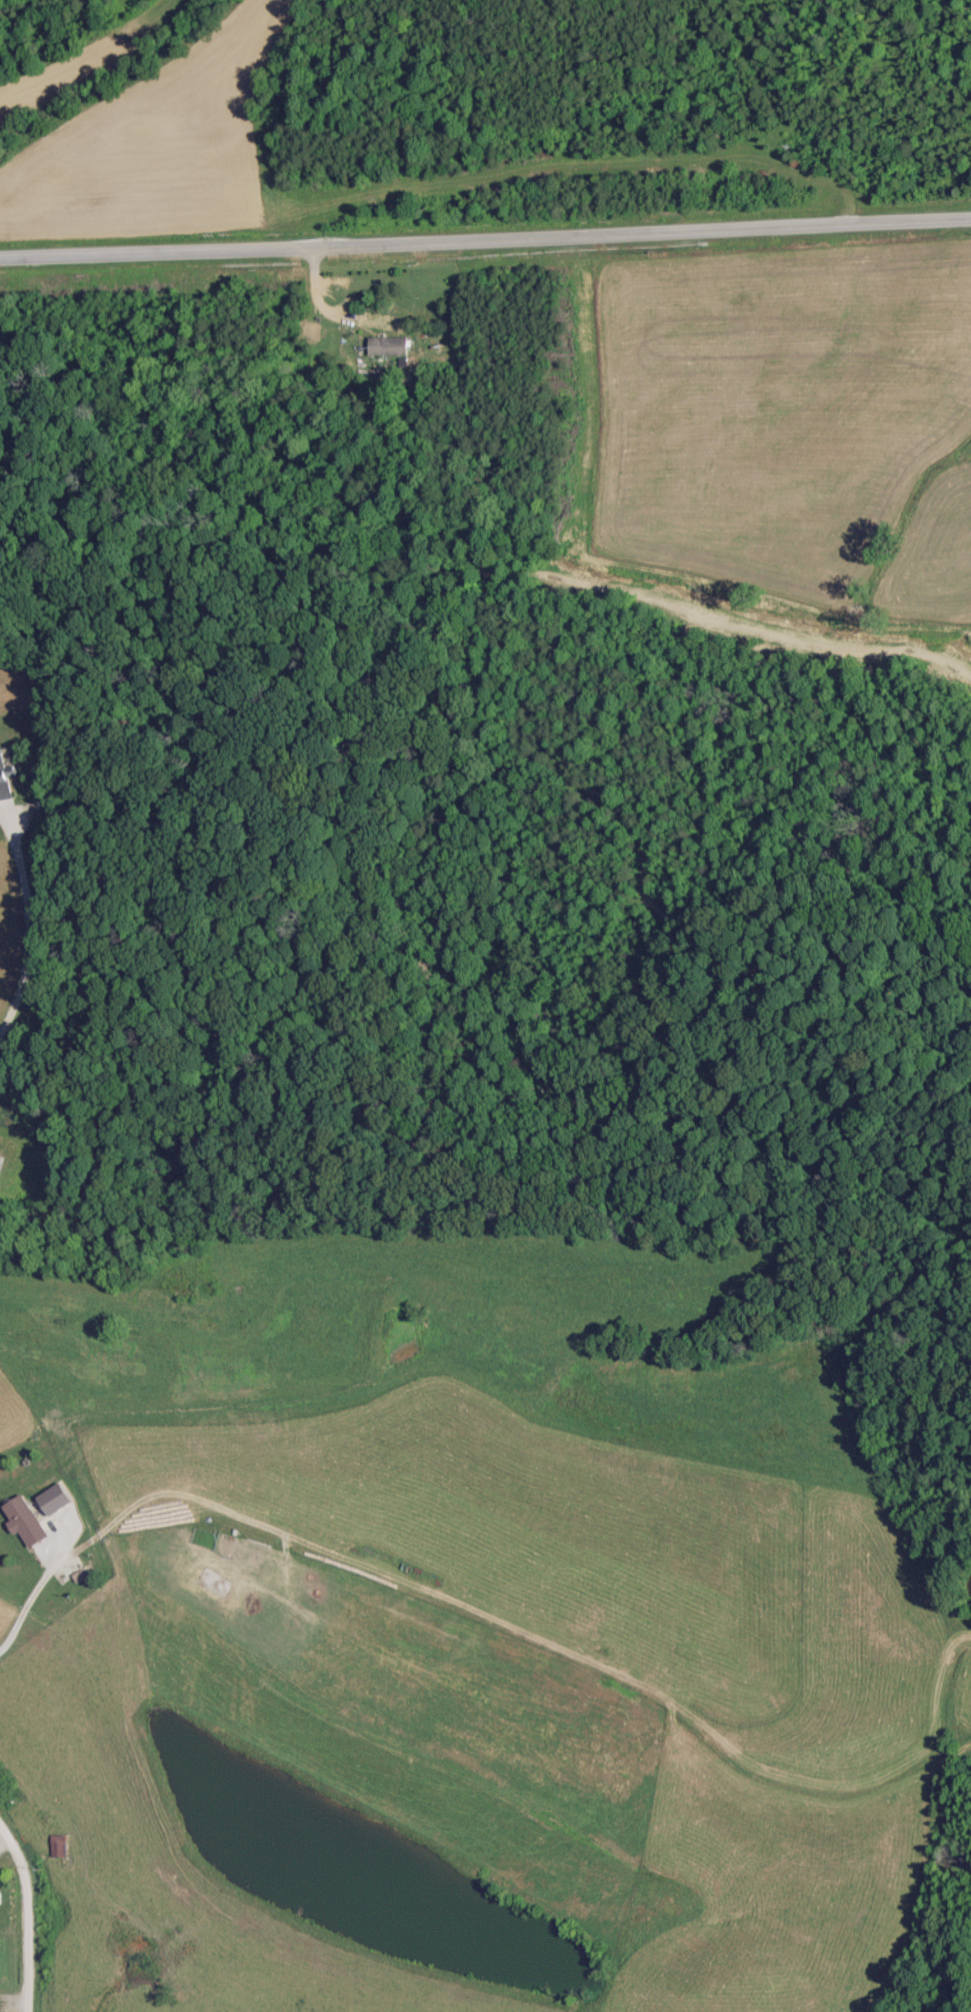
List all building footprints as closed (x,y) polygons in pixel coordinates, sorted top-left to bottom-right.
[(406,337),(368,337),(368,355),(406,355),(406,337)] [(10,798),(0,753),(0,800),(10,798)] [(1,1505),(26,1548),(46,1536),(22,1493),(1,1505)] [(64,1857),(64,1833),(50,1833),(50,1857),(64,1857)]
